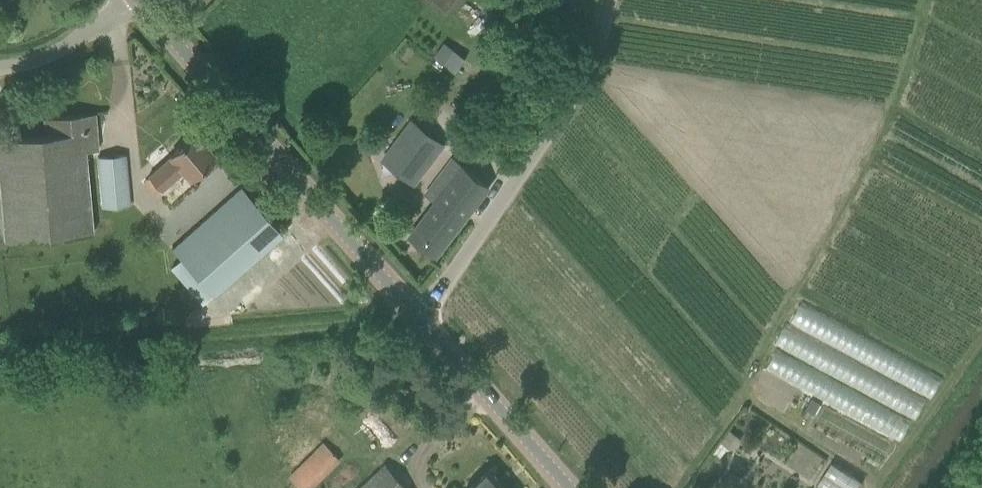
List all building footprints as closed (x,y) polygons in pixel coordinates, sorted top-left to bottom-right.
[(444,43),(435,56),(445,64),(455,51),(444,43)] [(95,113),(44,118),(45,135),(0,139),(0,184),(5,239),(93,231),(85,151),(99,150),(95,113)] [(413,120),(382,160),(414,185),(444,145),(413,120)] [(191,178),(215,157),(195,134),(170,155),(171,156),(149,175),(162,189),(163,190),(184,171),(191,178)] [(103,207),(129,205),(125,154),(98,157),(103,207)] [(436,256),(491,185),(489,184),(489,185),(453,158),(427,194),(437,202),(410,236),(436,256)] [(213,295),(283,234),(242,187),(172,249),(180,258),(168,266),(203,304),(213,295)] [(380,346),(370,355),(376,363),(387,353),(380,346)] [(821,403),(812,398),(806,409),(815,414),(821,403)] [(342,460),(325,442),(289,477),(300,487),(314,487),(342,460)] [(816,485),(822,487),(855,487),(861,477),(828,462),(816,485)] [(360,487),(409,487),(386,464),(360,487)] [(490,470),(469,487),(506,487),(490,470)]
